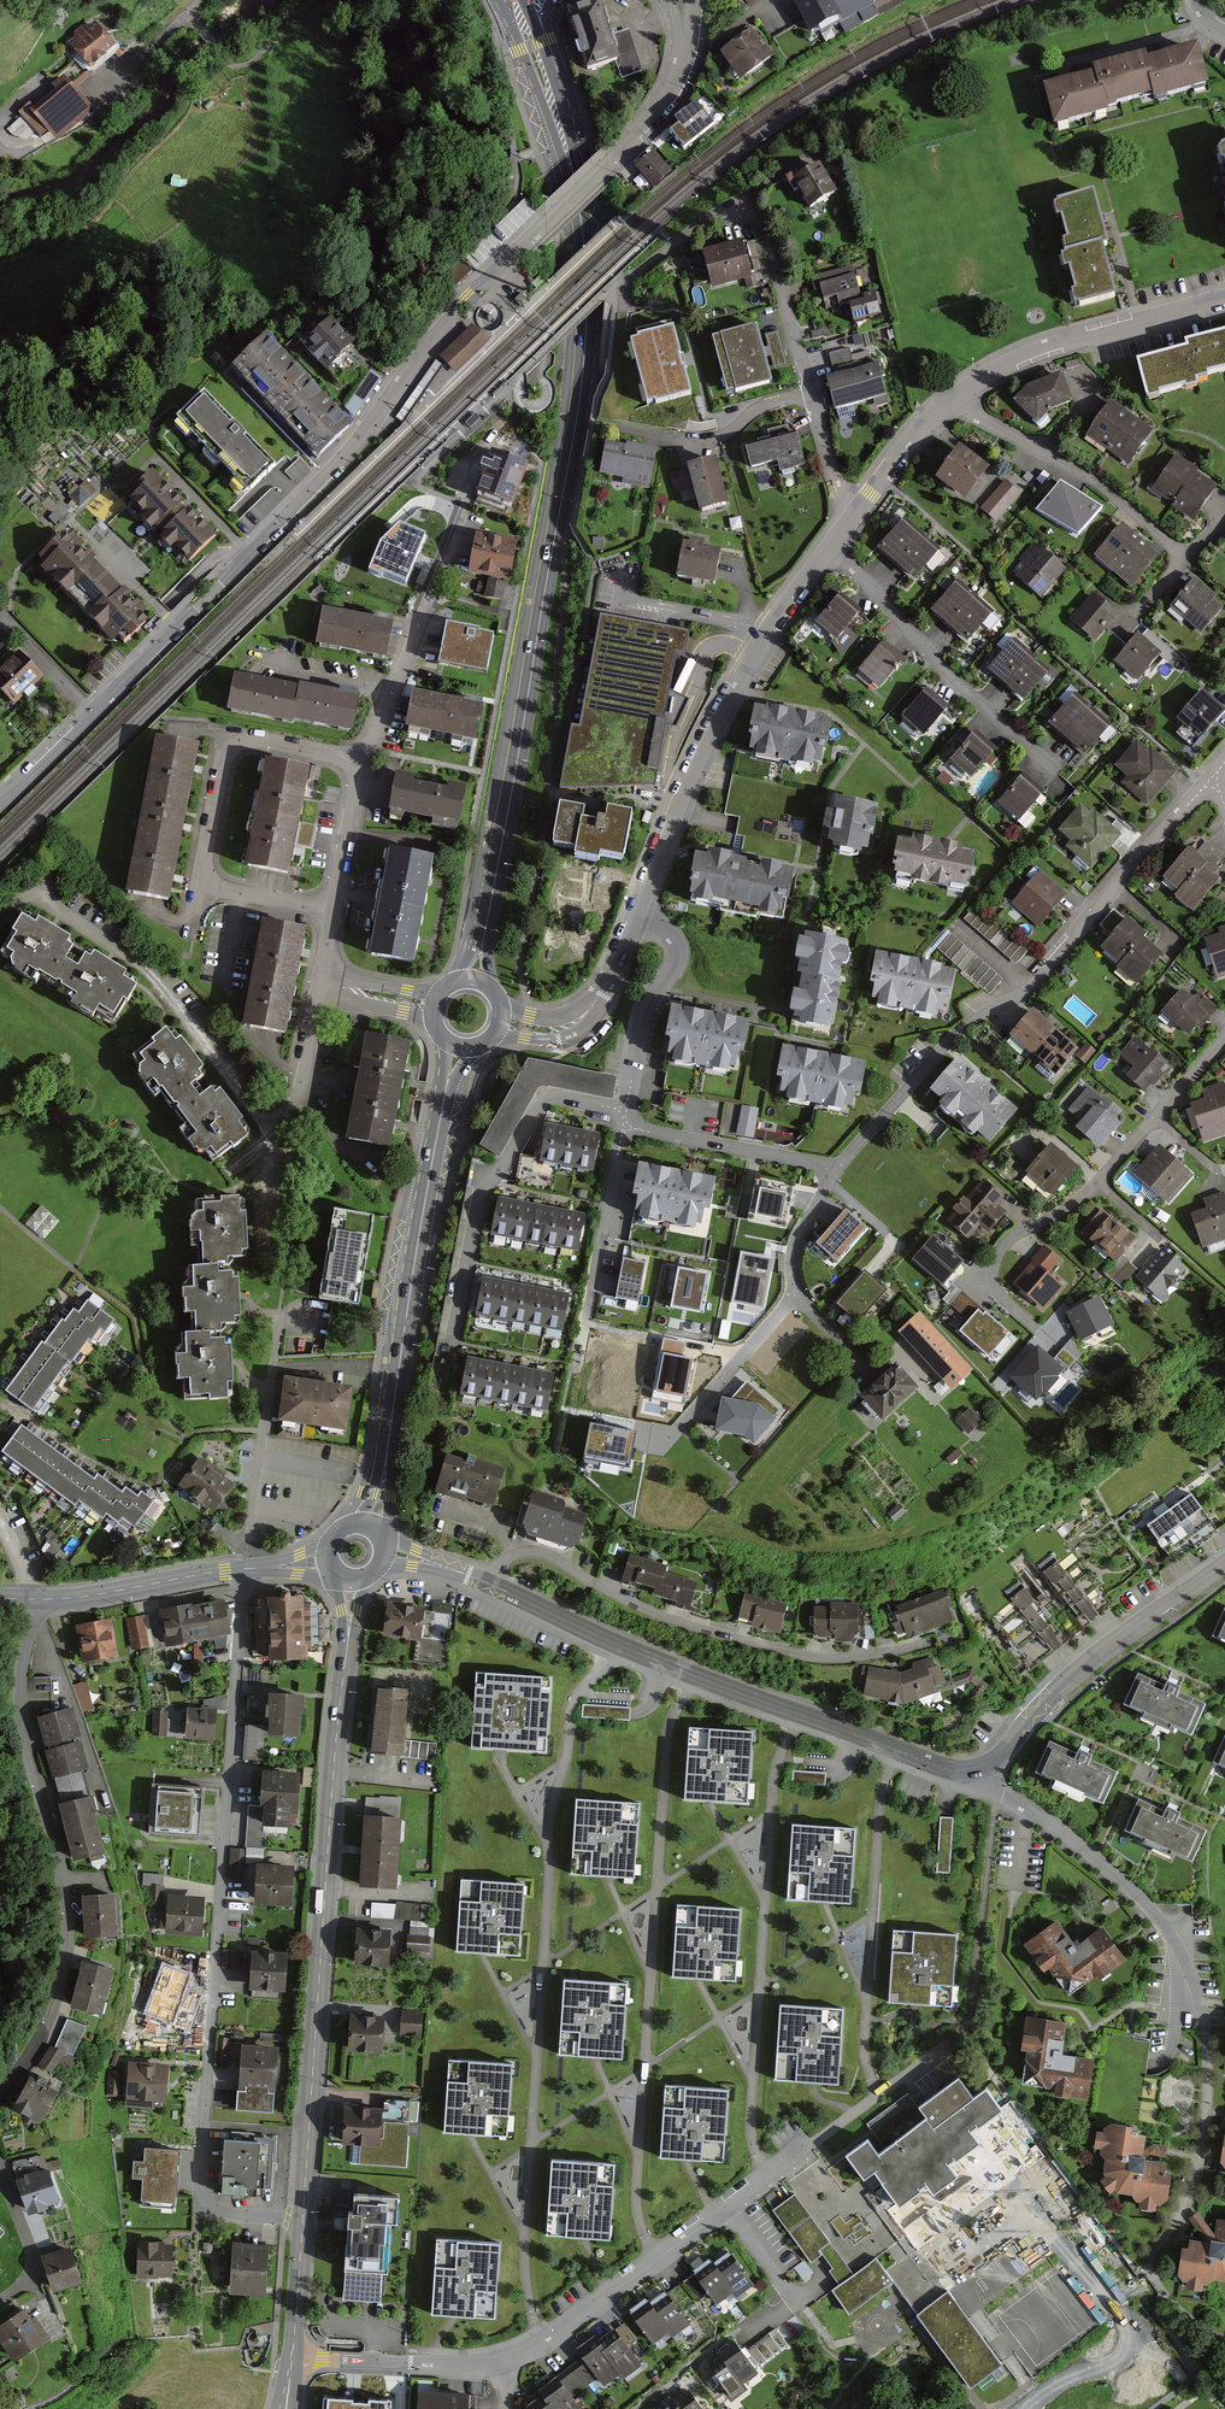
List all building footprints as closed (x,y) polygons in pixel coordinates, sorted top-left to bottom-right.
[(795,3),(812,34),(831,24),(833,29),(843,24),(849,35),(881,17),(878,11),(897,0),(801,0),(795,3)] [(643,72),(630,30),(612,36),(603,5),(567,16),(586,75),(618,65),(622,79),(643,72)] [(88,102),(76,88),(97,69),(95,67),(107,57),(107,54),(117,45),(95,21),(90,26),(83,26),(75,33),(75,38),(69,43),(89,66),(71,82),(64,73),(50,85),(54,89),(29,110),(50,135),(57,143),(95,111),(88,102)] [(740,81),(774,59),(755,30),(721,53),(740,81)] [(1209,84),(1199,44),(1170,51),(1147,57),(1156,92),(1157,97),(1209,84)] [(1118,60),(1096,66),(1097,71),(1106,105),(1156,92),(1147,57),(1145,53),(1118,60)] [(1072,78),(1043,86),(1054,126),(1108,111),(1106,105),(1097,71),(1072,78)] [(671,133),(684,150),(713,127),(695,104),(673,121),(678,128),(671,133)] [(672,160),(663,149),(657,155),(655,153),(636,169),(653,189),(672,172),(666,165),(672,160)] [(792,187),(794,186),(811,212),(840,193),(822,165),(803,178),(799,172),(787,180),(792,187)] [(1094,190),(1056,200),(1070,252),(1103,244),(1108,242),(1094,190)] [(753,280),(743,242),(703,253),(713,291),(753,280)] [(1070,252),(1064,254),(1077,305),(1116,295),(1103,244),(1070,252)] [(854,320),(881,313),(875,289),(860,293),(853,267),(819,276),(825,301),(839,298),(841,306),(850,303),(854,320)] [(307,332),(319,318),(307,307),(294,321),(307,332)] [(457,372),(488,340),(472,324),(440,355),(457,372)] [(757,325),(712,336),(727,393),(772,381),(757,325)] [(327,326),(300,352),(326,377),(352,351),(327,326)] [(656,400),(657,402),(691,392),(672,326),(639,336),(639,338),(631,341),(648,402),(656,400)] [(810,331),(812,338),(830,333),(828,326),(810,331)] [(1187,346),(1189,352),(1197,384),(1210,381),(1209,377),(1224,373),(1224,336),(1187,346)] [(273,423),(307,389),(261,344),(227,378),(273,423)] [(851,356),(849,349),(829,355),(834,372),(854,366),(854,363),(870,359),(868,351),(851,356)] [(1197,384),(1189,352),(1138,366),(1149,404),(1162,400),(1160,396),(1188,388),(1189,392),(1199,389),(1197,384)] [(878,363),(827,377),(835,409),(873,399),(876,407),(889,404),(878,363)] [(1038,426),(1051,411),(1073,403),(1063,375),(1028,387),(1014,401),(1038,426)] [(317,466),(350,433),(307,389),(273,423),(317,466)] [(201,432),(203,433),(203,442),(211,442),(216,447),(210,453),(222,465),(228,459),(241,474),(236,479),(248,491),(254,486),(256,489),(283,463),(213,390),(186,416),(187,418),(182,422),(196,436),(201,432)] [(1156,431),(1112,402),(1088,437),(1132,466),(1156,431)] [(472,426),(480,419),(476,414),(467,422),(472,426)] [(770,438),(758,442),(759,445),(745,449),(751,470),(779,462),(782,472),(806,466),(803,455),(797,434),(790,436),(787,427),(768,432),(770,438)] [(649,490),(657,450),(627,444),(627,448),(605,444),(599,476),(620,480),(620,485),(649,490)] [(990,467),(959,444),(935,478),(966,500),(990,467)] [(511,512),(526,469),(488,457),(474,500),(511,512)] [(1200,472),(1179,457),(1154,491),(1175,506),(1200,472)] [(728,508),(716,463),(672,474),(676,492),(692,488),(699,515),(728,508)] [(128,502),(188,562),(215,536),(152,471),(134,488),(138,492),(128,502)] [(1195,522),(1219,489),(1199,475),(1175,508),(1195,522)] [(996,522),(1022,493),(1006,479),(981,508),(996,522)] [(1103,508),(1061,482),(1036,511),(1078,535),(1103,508)] [(923,534),(905,518),(878,550),(896,566),(923,534)] [(1160,556),(1123,525),(1096,557),(1133,589),(1160,556)] [(45,567),(81,604),(111,575),(97,561),(100,558),(94,552),(91,555),(83,547),(87,543),(79,534),(75,538),(70,533),(45,558),(50,563),(45,567)] [(942,550),(923,534),(896,566),(914,581),(942,550)] [(504,585),(508,586),(516,546),(473,538),(465,578),(488,583),(485,599),(500,602),(504,585)] [(402,577),(410,549),(376,539),(367,567),(402,577)] [(429,567),(439,543),(428,539),(419,562),(429,567)] [(677,583),(716,590),(722,555),(701,551),(702,545),(690,543),(689,549),(683,548),(677,583)] [(1042,598),(1065,570),(1033,543),(1010,571),(1042,598)] [(126,591),(111,575),(81,604),(117,641),(121,637),(129,645),(154,620),(148,614),(152,610),(142,600),(139,604),(132,598),(136,594),(130,587),(126,591)] [(1201,635),(1224,609),(1213,600),(1217,596),(1196,578),(1170,608),(1201,635)] [(976,595),(958,580),(931,613),(949,628),(976,595)] [(1118,615),(1092,593),(1070,619),(1096,641),(1118,615)] [(994,609),(976,595),(949,628),(967,642),(994,609)] [(834,639),(856,614),(838,597),(815,622),(834,639)] [(386,656),(392,624),(325,611),(318,644),(386,656)] [(688,705),(671,696),(683,633),(601,618),(580,731),(571,729),(563,775),(600,782),(603,763),(657,773),(666,724),(675,728),(688,705)] [(447,625),(439,664),(487,673),(494,634),(447,625)] [(8,630),(0,638),(0,662),(20,643),(8,630)] [(1163,653),(1140,633),(1115,662),(1138,682),(1163,653)] [(1032,655),(1014,639),(987,670),(1005,686),(1032,655)] [(879,689),(901,664),(881,645),(858,670),(879,689)] [(47,677),(23,652),(0,674),(0,688),(17,706),(47,677)] [(1050,670),(1032,655),(1005,686),(1023,702),(1050,670)] [(234,675),(227,711),(294,724),(294,721),(301,688),(234,675)] [(294,721),(353,733),(360,695),(301,684),(301,688),(294,721)] [(1224,712),(1224,708),(1203,690),(1178,720),(1188,728),(1182,735),(1195,745),(1200,738),(1202,740),(1224,712)] [(476,742),(484,705),(414,691),(406,727),(476,742)] [(922,736),(945,711),(925,693),(902,718),(922,736)] [(1094,709),(1075,693),(1047,725),(1066,741),(1094,709)] [(809,770),(810,765),(820,767),(828,724),(816,722),(816,718),(763,709),(762,713),(748,710),(741,752),(749,754),(748,759),(809,770)] [(1113,725),(1094,709),(1066,741),(1085,757),(1113,725)] [(204,743),(159,734),(149,786),(194,795),(204,743)] [(970,779),(993,754),(973,735),(949,760),(970,779)] [(1149,753),(1137,742),(1115,767),(1127,778),(1121,785),(1147,807),(1178,772),(1152,749),(1149,753)] [(310,769),(267,760),(256,811),(299,821),(310,769)] [(391,807),(463,821),(470,782),(452,779),(450,786),(417,779),(418,772),(399,768),(391,807)] [(1018,823),(1041,796),(1020,778),(997,805),(1018,823)] [(138,836),(184,845),(194,795),(148,786),(138,836)] [(880,834),(875,833),(880,808),(837,799),(834,815),(827,814),(824,830),(831,832),(829,842),(834,843),(833,849),(864,854),(864,850),(877,852),(880,834)] [(1091,870),(1122,835),(1096,813),(1093,816),(1081,805),(1057,832),(1070,843),(1065,848),(1091,870)] [(606,825),(583,821),(585,811),(560,806),(552,855),(574,859),(573,867),(598,872),(599,864),(624,868),(633,817),(608,813),(606,825)] [(287,875),(299,821),(256,811),(244,865),(287,875)] [(128,890),(173,899),(184,845),(138,836),(128,890)] [(945,891),(946,886),(968,889),(974,853),(897,841),(892,878),(909,880),(908,886),(945,891)] [(430,881),(434,858),(389,850),(379,903),(425,911),(430,881)] [(1206,863),(1190,850),(1164,880),(1179,894),(1206,863)] [(784,916),(792,873),(703,856),(702,861),(689,859),(685,881),(694,883),(691,899),(756,910),(755,916),(774,919),(775,914),(784,916)] [(1194,913),(1220,882),(1203,868),(1177,898),(1194,913)] [(1039,927),(1067,893),(1040,871),(1012,906),(1039,927)] [(419,939),(425,911),(379,903),(370,956),(415,964),(419,939)] [(1030,949),(977,905),(963,921),(1016,965),(1030,949)] [(38,982),(43,973),(61,984),(76,958),(70,955),(75,946),(70,943),(73,937),(41,918),(38,923),(23,914),(10,937),(10,938),(1,953),(13,961),(14,968),(38,982)] [(311,926),(267,917),(256,969),(299,978),(311,926)] [(1145,937),(1127,921),(1100,952),(1118,968),(1145,937)] [(1218,930),(1221,936),(1205,941),(1218,981),(1224,978),(1224,927),(1218,930)] [(1003,980),(951,935),(938,950),(990,994),(1003,980)] [(792,1023),(831,1030),(839,981),(837,980),(843,944),(801,937),(800,945),(794,944),(791,963),(796,963),(794,979),(800,980),(792,1023)] [(1135,987),(1163,956),(1145,940),(1117,971),(1135,987)] [(141,986),(126,978),(130,972),(97,953),(94,957),(88,954),(83,962),(76,958),(61,984),(79,995),(74,1004),(95,1017),(101,1007),(116,1016),(126,1000),(131,1003),(141,986)] [(868,987),(872,988),(870,1000),(876,1009),(934,1020),(934,1017),(940,1018),(948,1011),(955,973),(874,958),(868,987)] [(288,1032),(299,978),(256,969),(245,1023),(288,1032)] [(1182,994),(1162,1016),(1189,1040),(1208,1018),(1200,1011),(1202,1004),(1196,999),(1190,1002),(1182,994)] [(672,1051),(740,1066),(744,1047),(749,1048),(755,1017),(677,1000),(670,1032),(676,1033),(672,1051)] [(1078,1052),(1031,1012),(1008,1039),(1055,1079),(1078,1052)] [(413,1041),(342,1027),(335,1062),(360,1067),(357,1085),(402,1094),(413,1041)] [(204,1075),(200,1070),(206,1066),(182,1035),(176,1039),(168,1028),(132,1055),(140,1065),(138,1074),(155,1096),(161,1092),(169,1102),(174,1108),(201,1088),(196,1081),(204,1075)] [(1166,1065),(1135,1038),(1119,1057),(1134,1071),(1127,1080),(1147,1097),(1165,1076),(1160,1072),(1166,1065)] [(873,1059),(787,1045),(781,1075),(787,1075),(784,1090),(859,1103),(861,1089),(868,1090),(873,1059)] [(1085,1064),(1094,1052),(1086,1045),(1076,1057),(1085,1064)] [(619,1075),(530,1057),(484,1145),(503,1155),(542,1082),(615,1096),(619,1075)] [(930,1092),(943,1103),(938,1109),(971,1140),(976,1135),(988,1146),(1017,1115),(959,1061),(930,1092)] [(1204,1145),(1224,1138),(1224,1083),(1201,1091),(1205,1103),(1192,1108),(1204,1145)] [(391,1148),(402,1094),(357,1085),(346,1139),(391,1148)] [(213,1087),(205,1093),(201,1088),(174,1108),(186,1125),(180,1129),(197,1151),(207,1152),(215,1163),(250,1136),(240,1123),(245,1119),(222,1088),(216,1092),(213,1087)] [(1101,1102),(1088,1090),(1068,1112),(1083,1125),(1076,1132),(1098,1153),(1120,1128),(1114,1123),(1121,1116),(1104,1100),(1101,1102)] [(754,1138),(761,1108),(744,1104),(737,1134),(754,1138)] [(566,1128),(549,1125),(542,1161),(559,1164),(566,1128)] [(583,1131),(566,1128),(559,1164),(576,1168),(583,1131)] [(600,1134),(583,1131),(576,1168),(593,1171),(600,1134)] [(1049,1148),(1025,1177),(1035,1186),(1040,1180),(1058,1195),(1078,1172),(1049,1148)] [(1194,1178),(1159,1149),(1134,1180),(1169,1208),(1194,1178)] [(715,1180),(639,1166),(633,1198),(638,1199),(635,1215),(702,1226),(705,1212),(709,1212),(715,1180)] [(794,1185),(757,1178),(749,1220),(785,1227),(794,1185)] [(952,1211),(955,1213),(947,1222),(968,1240),(980,1227),(988,1234),(1007,1212),(999,1205),(1005,1198),(984,1180),(967,1200),(964,1198),(952,1211)] [(1223,1196),(1203,1204),(1207,1213),(1192,1219),(1203,1251),(1224,1243),(1224,1201),(1223,1196)] [(197,1201),(197,1214),(192,1221),(194,1247),(199,1247),(201,1267),(230,1266),(230,1259),(243,1258),(243,1251),(250,1251),(248,1212),(242,1212),(241,1198),(197,1201)] [(521,1203),(504,1200),(496,1237),(513,1241),(521,1203)] [(538,1207),(521,1203),(513,1241),(530,1244),(538,1207)] [(555,1211),(538,1207),(530,1244),(548,1248),(555,1211)] [(360,1306),(375,1216),(336,1209),(320,1300),(360,1306)] [(573,1214),(555,1211),(548,1248),(565,1252),(573,1214)] [(846,1212),(815,1246),(834,1263),(865,1229),(846,1212)] [(1086,1230),(1119,1257),(1107,1271),(1117,1278),(1133,1259),(1126,1254),(1137,1241),(1102,1212),(1086,1230)] [(590,1218),(573,1214),(565,1252),(582,1255),(590,1218)] [(962,1263),(933,1237),(914,1259),(943,1285),(962,1263)] [(1068,1285),(1052,1271),(1063,1258),(1047,1244),(1030,1262),(1032,1264),(1015,1282),(1046,1309),(1068,1285)] [(773,1258),(741,1251),(731,1302),(763,1308),(773,1258)] [(1185,1276),(1158,1254),(1145,1269),(1133,1259),(1117,1278),(1127,1287),(1139,1273),(1169,1299),(1176,1291),(1174,1289),(1185,1276)] [(644,1263),(623,1259),(617,1298),(638,1301),(644,1263)] [(194,1334),(224,1333),(224,1325),(238,1324),(238,1319),(242,1319),(241,1280),(236,1280),(236,1274),(226,1274),(226,1267),(201,1267),(190,1268),(191,1279),(185,1289),(186,1315),(193,1314),(194,1334)] [(708,1275),(679,1270),(672,1308),(701,1313),(708,1275)] [(864,1274),(837,1305),(857,1322),(884,1291),(864,1274)] [(502,1281),(484,1277),(477,1315),(495,1318),(502,1281)] [(292,1291),(308,1293),(310,1282),(293,1279),(292,1291)] [(519,1284),(502,1281),(495,1318),(512,1321),(519,1284)] [(536,1287),(519,1284),(512,1321),(529,1325),(536,1287)] [(554,1290),(536,1287),(529,1325),(546,1328),(554,1290)] [(571,1293),(554,1290),(546,1328),(564,1331),(571,1293)] [(1100,1298),(1068,1314),(1081,1341),(1113,1326),(1100,1298)] [(88,1303),(79,1315),(100,1330),(104,1333),(113,1321),(88,1303)] [(91,1342),(100,1330),(79,1315),(74,1311),(65,1323),(88,1340),(91,1342)] [(978,1312),(961,1332),(989,1356),(1006,1336),(1003,1333),(1004,1332),(986,1315),(984,1317),(978,1312)] [(972,1371),(919,1315),(900,1333),(953,1389),(972,1371)] [(54,1333),(80,1351),(88,1340),(65,1323),(63,1321),(54,1333)] [(80,1351),(54,1333),(45,1346),(68,1362),(70,1364),(80,1351)] [(227,1348),(227,1342),(218,1342),(218,1335),(183,1336),(183,1348),(179,1357),(180,1382),(185,1382),(185,1401),(212,1401),(212,1403),(230,1402),(230,1393),(234,1393),(234,1386),(235,1386),(234,1347),(227,1348)] [(685,1341),(663,1337),(652,1398),(684,1404),(693,1358),(682,1356),(685,1341)] [(59,1375),(68,1362),(45,1346),(41,1343),(32,1355),(59,1375)] [(1038,1348),(1012,1379),(1036,1400),(1043,1393),(1045,1394),(1057,1379),(1056,1378),(1063,1370),(1038,1348)] [(50,1387),(59,1375),(32,1355),(23,1368),(50,1387)] [(486,1361),(469,1357),(462,1395),(479,1398),(486,1361)] [(503,1364),(486,1361),(479,1398),(496,1401),(503,1364)] [(521,1367),(503,1364),(496,1401),(513,1405),(521,1367)] [(538,1371),(521,1367),(513,1405),(531,1408),(538,1371)] [(41,1400),(50,1387),(23,1368),(14,1380),(41,1400)] [(916,1390),(896,1368),(863,1399),(883,1420),(916,1390)] [(354,1388),(306,1381),(307,1374),(285,1371),(283,1383),(286,1384),(278,1435),(304,1439),(306,1425),(347,1431),(354,1388)] [(555,1374),(538,1371),(531,1408),(548,1411),(555,1374)] [(32,1412),(41,1400),(14,1380),(5,1393),(32,1412)] [(779,1410),(746,1382),(730,1401),(722,1399),(715,1432),(744,1437),(754,1446),(776,1420),(773,1418),(779,1410)] [(983,1420),(972,1409),(960,1420),(971,1432),(983,1420)] [(633,1433),(594,1425),(587,1458),(626,1466),(633,1433)] [(143,1533),(163,1507),(150,1497),(147,1502),(135,1493),(131,1498),(107,1481),(104,1485),(30,1431),(11,1457),(85,1511),(89,1506),(113,1524),(116,1520),(127,1528),(131,1524),(143,1533)] [(436,1494),(467,1504),(468,1500),(495,1509),(508,1469),(470,1456),(468,1461),(449,1455),(436,1494)] [(219,1517),(240,1488),(203,1461),(193,1475),(187,1471),(176,1486),(219,1517)] [(590,1516),(567,1509),(569,1502),(528,1490),(518,1522),(528,1526),(540,1543),(566,1551),(581,1546),(590,1516)] [(1222,1531),(1197,1494),(1150,1525),(1176,1562),(1222,1531)] [(654,1594),(660,1596),(669,1565),(631,1553),(625,1573),(625,1572),(622,1582),(636,1587),(638,1582),(656,1587),(654,1594)] [(1101,1614),(1052,1553),(1005,1591),(1054,1651),(1101,1614)] [(660,1596),(677,1601),(675,1607),(689,1611),(690,1605),(691,1605),(698,1582),(667,1573),(660,1596)] [(896,1605),(901,1620),(893,1623),(897,1635),(905,1632),(908,1638),(955,1622),(944,1589),(896,1605)] [(780,1633),(787,1604),(762,1598),(763,1596),(745,1592),(739,1620),(754,1623),(753,1627),(780,1633)] [(256,1651),(269,1650),(270,1662),(309,1661),(307,1604),(304,1604),(304,1594),(254,1595),(256,1651)] [(224,1600),(189,1607),(196,1643),(198,1650),(231,1643),(230,1636),(231,1636),(224,1600)] [(830,1606),(814,1606),(814,1637),(833,1637),(833,1643),(856,1643),(856,1637),(876,1637),(876,1606),(858,1606),(858,1602),(830,1602),(830,1606)] [(384,1638),(414,1642),(412,1663),(446,1668),(454,1606),(434,1604),(433,1614),(422,1613),(423,1607),(388,1603),(384,1638)] [(166,1649),(196,1643),(189,1607),(159,1613),(166,1649)] [(1224,1638),(1224,1614),(1217,1634),(1224,1638)] [(148,1615),(127,1619),(133,1651),(154,1647),(148,1615)] [(118,1658),(111,1620),(76,1626),(82,1664),(118,1658)] [(903,1703),(937,1691),(936,1687),(947,1683),(940,1664),(935,1666),(932,1657),(913,1664),(915,1668),(901,1672),(863,1665),(860,1682),(866,1683),(863,1695),(903,1703)] [(552,1675),(475,1668),(470,1743),(546,1750),(552,1675)] [(1127,1704),(1146,1712),(1144,1717),(1172,1728),(1174,1723),(1196,1731),(1208,1700),(1180,1689),(1182,1684),(1170,1679),(1168,1684),(1140,1673),(1127,1704)] [(76,1684),(81,1712),(94,1709),(90,1681),(76,1684)] [(413,1694),(377,1690),(370,1755),(406,1759),(413,1694)] [(268,1739),(300,1741),(302,1717),(303,1717),(304,1698),(269,1696),(268,1714),(270,1714),(268,1739)] [(215,1741),(217,1711),(188,1708),(185,1738),(215,1741)] [(55,1784),(89,1773),(79,1742),(81,1742),(70,1710),(37,1721),(47,1752),(45,1753),(55,1784)] [(169,1712),(155,1711),(153,1736),(167,1737),(169,1712)] [(754,1724),(683,1719),(679,1798),(748,1801),(754,1724)] [(264,1725),(246,1724),(243,1760),(262,1761),(264,1725)] [(1039,1773),(1058,1780),(1056,1785),(1084,1796),(1086,1791),(1108,1800),(1120,1768),(1092,1757),(1094,1753),(1082,1748),(1080,1753),(1052,1741),(1039,1773)] [(263,1830),(290,1831),(290,1816),(299,1816),(301,1775),(263,1773),(261,1815),(263,1815),(263,1830)] [(81,1777),(55,1784),(62,1809),(89,1802),(81,1777)] [(201,1837),(204,1787),(153,1784),(149,1833),(201,1837)] [(643,1795),(572,1791),(567,1869),(637,1872),(643,1795)] [(380,1799),(366,1798),(361,1889),(395,1892),(401,1798),(380,1797),(380,1799)] [(1128,1829),(1147,1837),(1145,1842),(1173,1853),(1175,1848),(1197,1857),(1209,1825),(1181,1814),(1183,1809),(1171,1805),(1169,1809),(1141,1798),(1128,1829)] [(91,1803),(57,1811),(71,1867),(105,1859),(91,1803)] [(938,1854),(950,1856),(955,1818),(944,1816),(938,1854)] [(859,1822),(788,1817),(783,1895),(853,1898),(859,1822)] [(245,1850),(231,1848),(229,1879),(243,1880),(245,1850)] [(256,1866),(254,1908),(293,1910),(295,1868),(256,1866)] [(525,1876),(456,1871),(453,1944),(519,1949),(525,1876)] [(164,1873),(144,1872),(143,1883),(150,1883),(148,1908),(163,1909),(164,1873)] [(122,1891),(90,1895),(94,1932),(126,1928),(122,1891)] [(746,1900),(675,1895),(671,1973),(740,1976),(746,1900)] [(203,1938),(206,1899),(167,1896),(164,1935),(203,1938)] [(432,1906),(420,1906),(420,1904),(395,1903),(395,1905),(372,1904),(371,1919),(396,1921),(396,1920),(419,1921),(419,1920),(431,1921),(432,1906)] [(1052,1968),(1070,1993),(1098,1973),(1101,1978),(1128,1958),(1104,1925),(1076,1946),(1058,1921),(1025,1944),(1046,1973),(1052,1968)] [(959,1928),(888,1923),(884,2002),(953,2005),(959,1928)] [(390,1931),(355,1929),(353,1968),(388,1970),(390,1931)] [(429,1952),(430,1938),(407,1937),(406,1951),(429,1952)] [(250,1994),(286,1996),(288,1956),(252,1953),(250,1994)] [(78,2002),(111,2010),(123,1964),(90,1955),(78,2002)] [(633,1977),(562,1972),(557,2050),(627,2053),(633,1977)] [(200,2022),(202,1982),(158,1979),(156,2019),(200,2022)] [(844,2003),(773,1999),(769,2077),(838,2080),(844,2003)] [(131,2023),(141,2026),(148,2006),(138,2002),(131,2023)] [(420,2037),(422,2012),(401,2011),(399,2036),(420,2037)] [(383,2017),(348,2014),(345,2052),(380,2055),(383,2017)] [(91,2024),(73,2016),(61,2044),(79,2052),(91,2024)] [(1095,2058),(1063,2054),(1067,2022),(1028,2016),(1023,2049),(1027,2050),(1023,2083),(1054,2087),(1053,2094),(1089,2099),(1095,2058)] [(229,2039),(220,2038),(218,2067),(227,2067),(229,2039)] [(57,2042),(42,2064),(55,2073),(70,2051),(57,2042)] [(284,2048),(246,2045),(243,2086),(281,2088),(284,2048)] [(515,2056),(445,2050),(438,2127),(470,2129),(508,2133),(515,2056)] [(169,2066),(128,2064),(125,2109),(154,2111),(155,2105),(166,2106),(169,2066)] [(122,2072),(108,2071),(107,2097),(121,2097),(122,2072)] [(18,2107),(46,2122),(65,2087),(37,2072),(18,2107)] [(732,2081),(661,2077),(657,2155),(727,2158),(732,2081)] [(970,2132),(977,2127),(978,2128),(1002,2111),(986,2089),(974,2099),(959,2078),(919,2107),(927,2118),(896,2141),(896,2142),(879,2155),(868,2140),(847,2155),(864,2179),(874,2172),(879,2178),(883,2183),(882,2184),(899,2207),(921,2192),(919,2189),(926,2184),(934,2195),(957,2177),(948,2165),(955,2160),(956,2161),(979,2144),(970,2132)] [(909,2094),(867,2124),(879,2140),(921,2110),(909,2094)] [(416,2122),(417,2104),(408,2103),(408,2101),(383,2099),(382,2122),(406,2124),(406,2121),(416,2122)] [(378,2147),(379,2109),(339,2107),(338,2145),(378,2147)] [(1170,2202),(1174,2173),(1168,2172),(1169,2162),(1146,2159),(1148,2136),(1139,2135),(1140,2128),(1112,2124),(1105,2129),(1104,2133),(1097,2133),(1096,2148),(1102,2149),(1102,2153),(1107,2159),(1104,2174),(1107,2176),(1102,2181),(1113,2194),(1117,2191),(1118,2193),(1134,2196),(1138,2202),(1142,2202),(1141,2209),(1158,2212),(1159,2205),(1164,2205),(1170,2202)] [(234,2131),(234,2137),(229,2137),(227,2190),(237,2191),(237,2195),(266,2196),(266,2187),(272,2187),(275,2142),(265,2142),(265,2139),(256,2138),(256,2132),(234,2131)] [(174,2208),(179,2154),(145,2151),(144,2165),(133,2164),(132,2183),(143,2183),(141,2205),(174,2208)] [(617,2158),(546,2153),(541,2232),(611,2234),(617,2158)] [(57,2167),(23,2178),(35,2215),(69,2204),(57,2167)] [(344,2292),(382,2294),(383,2270),(389,2271),(392,2220),(398,2220),(399,2193),(355,2191),(354,2212),(349,2211),(344,2292)] [(811,2263),(822,2254),(834,2270),(830,2273),(840,2286),(833,2291),(850,2312),(893,2280),(877,2258),(855,2275),(795,2196),(773,2212),(811,2263)] [(1218,2217),(1215,2240),(1192,2238),(1191,2247),(1184,2246),(1179,2273),(1185,2281),(1189,2282),(1189,2289),(1204,2290),(1205,2284),(1209,2284),(1215,2280),(1224,2281),(1224,2218),(1218,2217)] [(500,2244),(436,2239),(430,2315),(494,2320),(500,2244)] [(76,2242),(46,2251),(58,2286),(87,2276),(76,2242)] [(275,2245),(238,2243),(236,2289),(273,2291),(275,2245)] [(169,2284),(171,2245),(138,2244),(137,2283),(169,2284)] [(754,2280),(730,2245),(712,2258),(735,2291),(736,2292),(754,2280)] [(693,2266),(718,2303),(735,2291),(712,2258),(710,2254),(693,2266)] [(708,2295),(696,2277),(669,2296),(682,2314),(708,2295)] [(949,2292),(918,2314),(971,2386),(1001,2363),(949,2292)] [(691,2327),(669,2296),(651,2309),(673,2340),(691,2327)] [(647,2304),(630,2316),(652,2347),(669,2335),(647,2304)] [(24,2312),(0,2327),(0,2345),(11,2363),(47,2341),(33,2318),(29,2320),(24,2312)] [(759,2362),(788,2340),(777,2325),(748,2347),(759,2362)] [(642,2368),(615,2330),(598,2342),(625,2380),(642,2368)] [(759,2366),(736,2335),(719,2347),(722,2352),(742,2379),(759,2366)] [(621,2375),(594,2338),(575,2351),(602,2388),(621,2375)] [(731,2396),(746,2385),(742,2379),(722,2352),(707,2363),(731,2396)] [(581,2360),(556,2379),(571,2398),(596,2380),(581,2360)] [(556,2379),(540,2390),(554,2408),(578,2408),(556,2379)] [(380,2380),(379,2392),(378,2392),(377,2408),(393,2408),(393,2404),(398,2405),(399,2380),(380,2380)] [(366,2386),(330,2383),(328,2408),(364,2408),(366,2386)] [(424,2389),(424,2408),(473,2408),(474,2390),(424,2389)] [(694,2391),(677,2403),(682,2408),(707,2408),(694,2391)] [(530,2406),(532,2408),(553,2408),(543,2396),(530,2406)] [(674,2398),(658,2408),(682,2408),(677,2403),(674,2398)]
